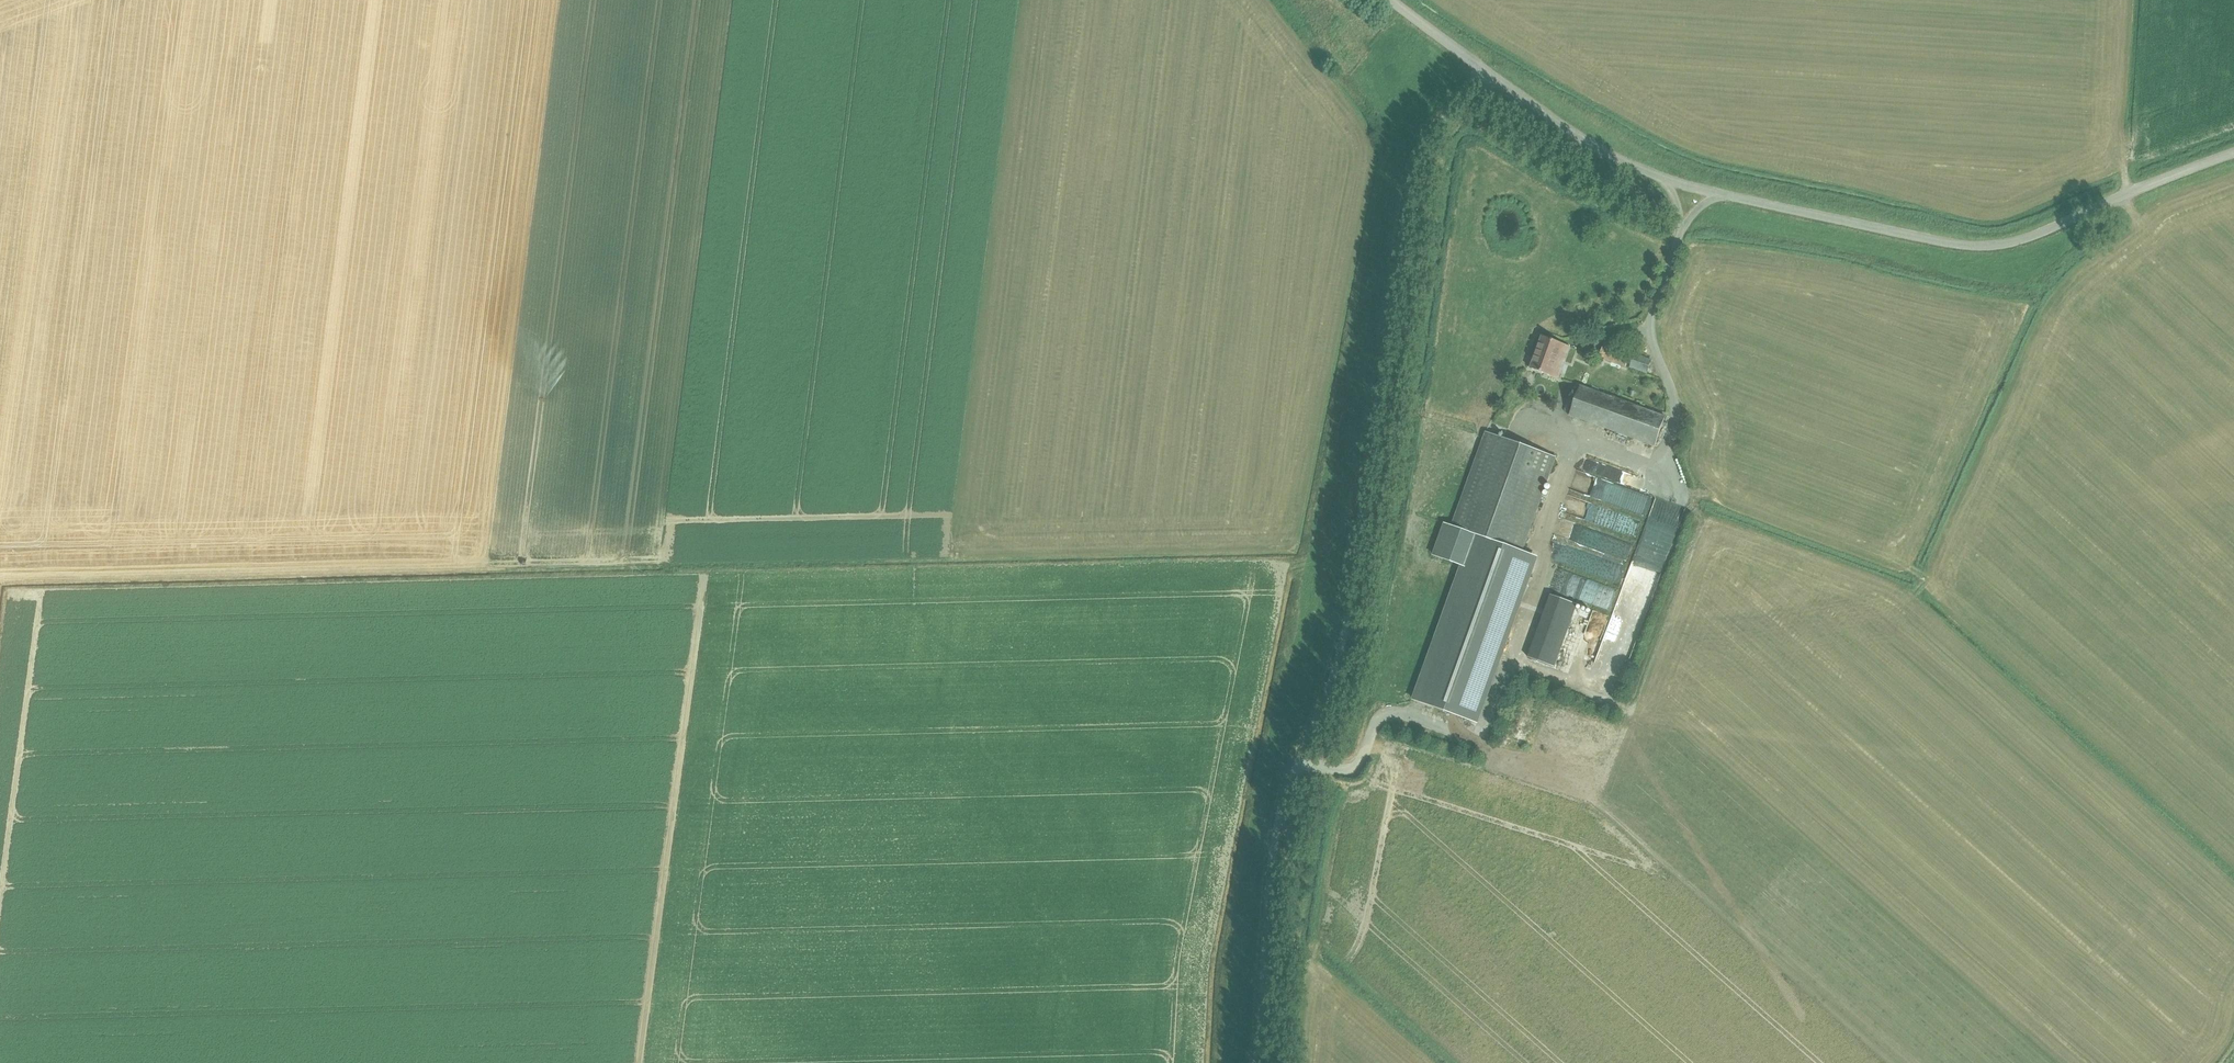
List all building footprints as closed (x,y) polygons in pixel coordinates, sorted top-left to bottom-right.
[(1536,352),(1530,368),(1559,378),(1560,373),(1555,371),(1563,350),(1568,352),(1570,347),(1542,337),(1536,352)] [(1625,366),(1628,355),(1604,347),(1601,358),(1625,366)] [(1634,355),(1630,367),(1647,373),(1652,361),(1634,355)] [(1655,446),(1666,417),(1579,385),(1568,415),(1655,446)] [(1568,436),(1590,442),(1592,435),(1570,429),(1568,436)] [(1461,569),(1414,699),(1467,719),(1526,553),(1520,551),(1554,457),(1486,432),(1452,527),(1450,526),(1446,524),(1446,525),(1435,556),(1462,566),(1461,569)] [(1641,492),(1618,483),(1623,471),(1587,456),(1574,489),(1632,513),(1641,492)] [(1569,537),(1570,536),(1590,544),(1596,530),(1565,518),(1559,533),(1569,537)] [(1552,596),(1530,656),(1550,664),(1561,633),(1565,635),(1576,605),(1552,596)] [(1605,635),(1588,696),(1616,704),(1633,645),(1617,641),(1616,647),(1620,649),(1617,658),(1609,656),(1614,638),(1605,635)]
